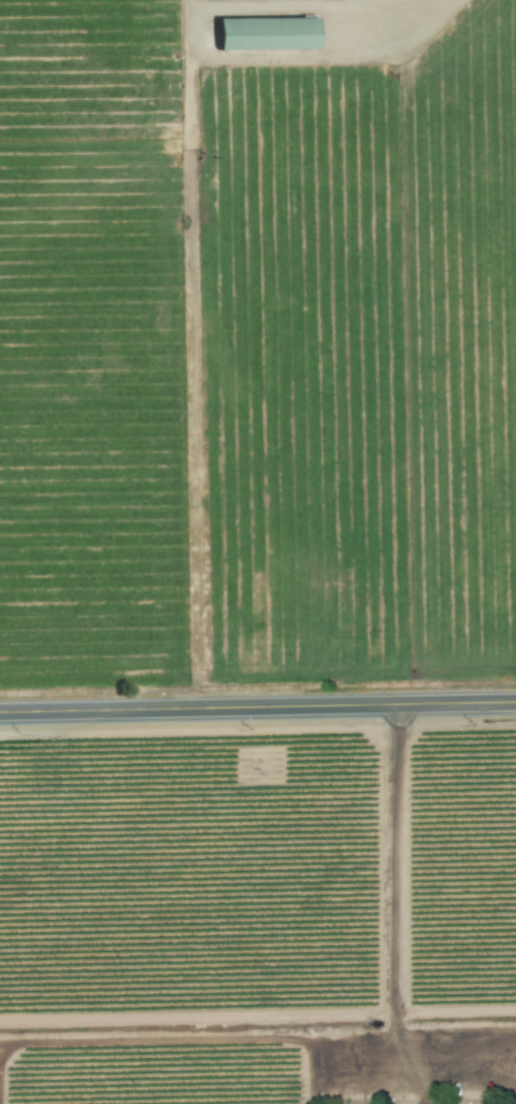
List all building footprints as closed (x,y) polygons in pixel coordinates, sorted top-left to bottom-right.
[(220,17),(220,50),(320,48),(320,16),(220,17)]
